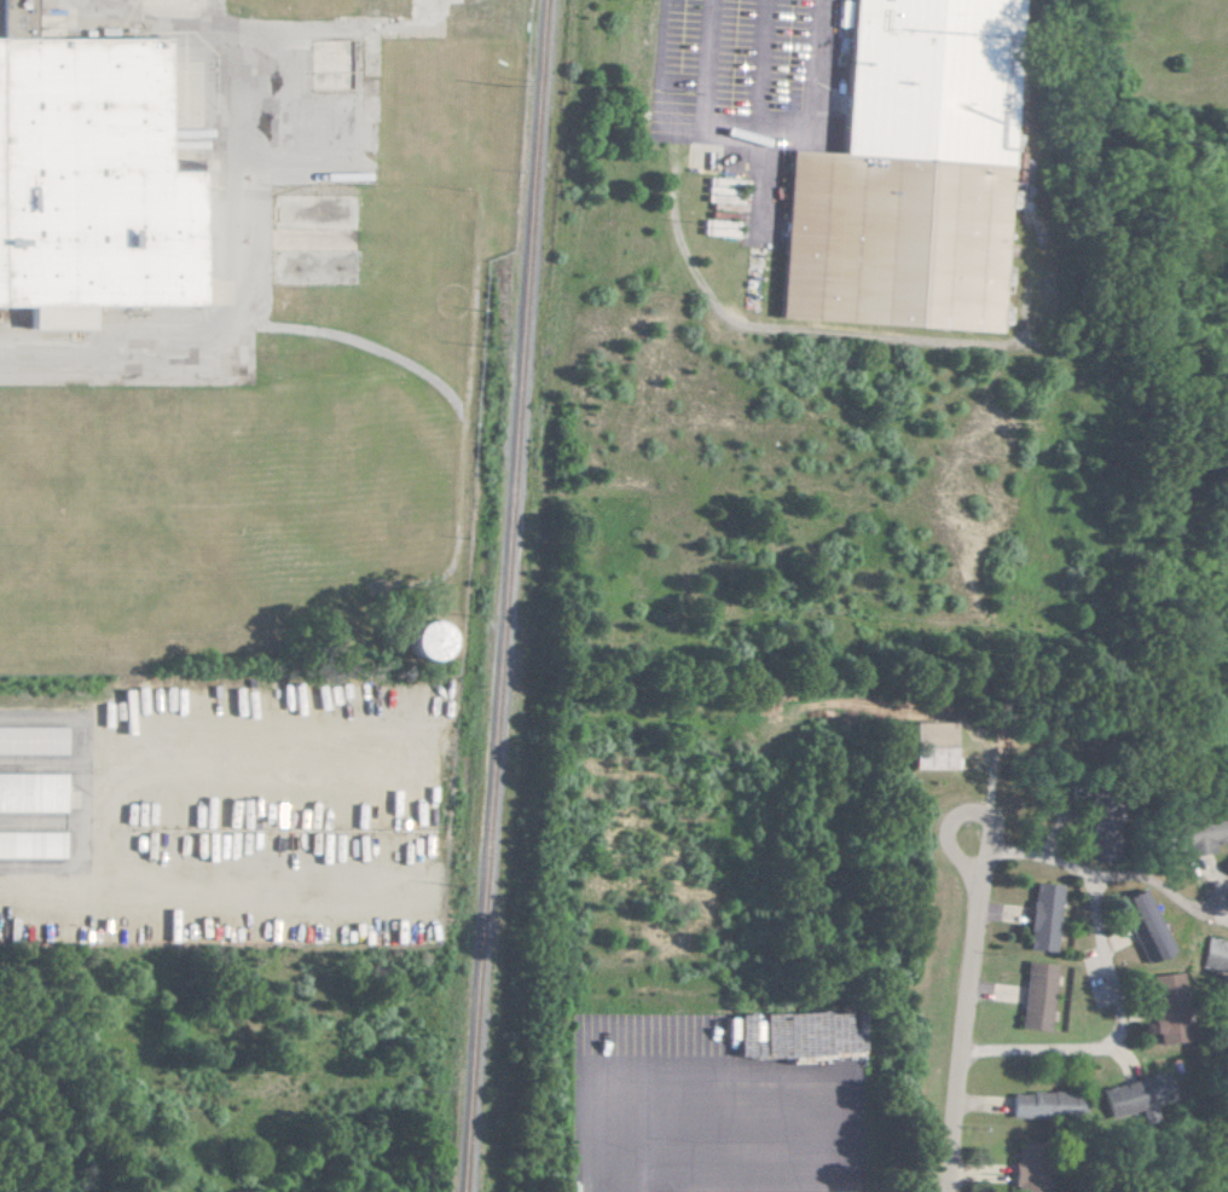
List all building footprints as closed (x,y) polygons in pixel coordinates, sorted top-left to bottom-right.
[(12,46),(12,75),(34,57),(18,0),(0,0),(0,53),(12,46)] [(986,337),(996,247),(975,264),(966,233),(994,248),(1002,180),(968,207),(959,224),(956,213),(959,184),(965,175),(963,175),(984,157),(984,160),(998,168),(984,139),(949,119),(952,93),(951,90),(961,72),(951,39),(972,0),(847,0),(810,316),(986,337)] [(402,658),(438,657),(437,621),(401,622),(402,658)] [(950,769),(949,722),(908,723),(909,769),(950,769)] [(60,754),(60,728),(0,728),(0,754),(60,754)] [(58,774),(8,774),(8,785),(0,785),(0,809),(58,809),(58,774)] [(1213,843),(1227,842),(1227,831),(1227,819),(1169,824),(1172,852),(1188,850),(1189,856),(1214,853),(1213,843)] [(60,833),(0,833),(0,856),(60,855),(60,833)] [(1057,886),(1030,883),(1024,949),(1051,952),(1057,886)] [(1118,898),(1144,962),(1168,952),(1142,889),(1118,898)] [(1227,973),(1227,941),(1206,937),(1201,968),(1227,973)] [(1018,1027),(1046,1029),(1050,965),(1022,963),(1018,1027)] [(1150,975),(1152,1005),(1178,1004),(1176,973),(1150,975)] [(1152,1016),(1151,1043),(1179,1044),(1179,1016),(1168,1015),(1168,1017),(1152,1016)] [(1104,1114),(1159,1102),(1155,1085),(1148,1086),(1146,1078),(1098,1088),(1104,1114)] [(1007,1116),(1074,1117),(1074,1094),(1008,1093),(1007,1116)] [(1010,1191),(1041,1191),(1042,1163),(1011,1162),(1010,1191)]
